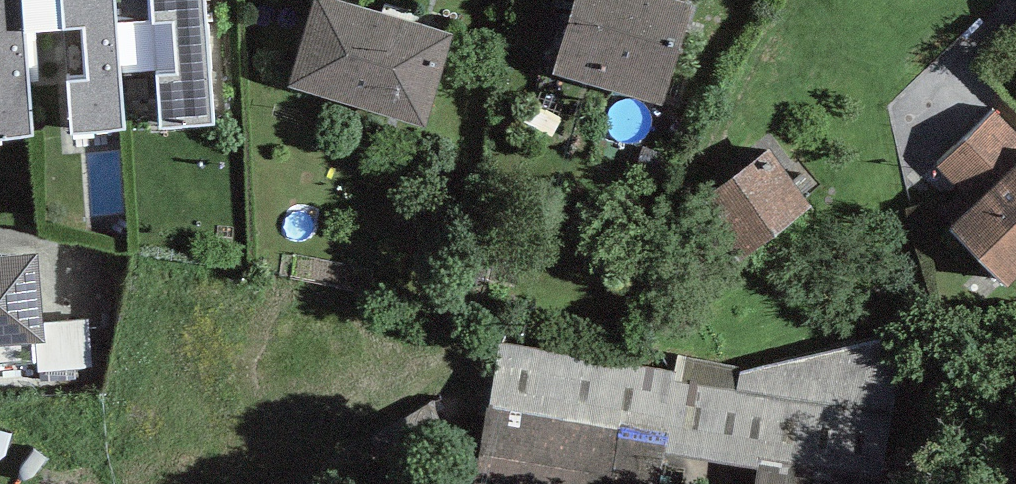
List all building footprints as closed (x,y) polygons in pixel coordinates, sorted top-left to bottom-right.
[(32,127),(24,24),(83,20),(87,72),(68,73),(72,124),(123,120),(116,20),(171,16),(174,63),(153,64),(157,122),(218,118),(210,0),(0,0),(0,129),(32,127)] [(337,0),(311,91),(441,128),(467,37),(337,0)] [(683,0),(595,0),(575,75),(676,103),(702,5),(683,0)] [(987,109),(937,159),(978,200),(952,226),(1015,288),(1015,137),(987,109)] [(818,193),(764,138),(700,200),(754,255),(818,193)] [(0,250),(0,342),(43,339),(38,248),(0,250)] [(487,403),(669,436),(667,447),(757,461),(754,483),(882,483),(908,329),(745,365),(677,353),(674,368),(498,339),(487,403)] [(487,403),(472,483),(660,483),(667,447),(669,436),(487,403)]
